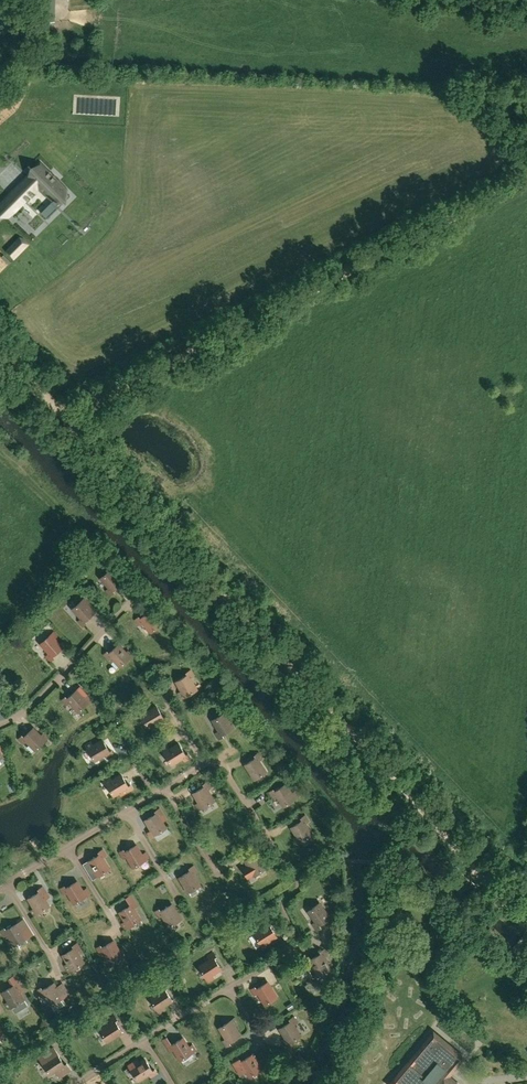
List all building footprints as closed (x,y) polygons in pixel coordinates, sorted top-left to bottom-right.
[(79,0),(38,0),(37,19),(79,20),(79,0)] [(0,195),(0,204),(6,204),(41,184),(53,202),(62,204),(64,198),(46,165),(0,195)] [(111,596),(114,593),(113,591),(123,582),(116,573),(119,571),(115,566),(101,578),(109,588),(107,590),(111,596)] [(83,626),(87,623),(85,621),(95,612),(88,604),(90,601),(86,597),(73,609),(81,619),(79,621),(83,626)] [(158,617),(152,609),(141,619),(139,617),(136,620),(140,625),(143,623),(151,632),(165,620),(160,615),(158,617)] [(63,647),(55,638),(58,635),(55,632),(52,634),(41,644),(49,654),(47,656),(51,661),(54,658),(53,656),(63,647)] [(127,653),(119,644),(109,654),(107,652),(104,655),(109,660),(111,657),(120,667),(134,654),(130,650),(127,653)] [(182,699),(197,689),(191,678),(194,677),(191,671),(187,673),(188,675),(176,682),(182,691),(178,693),(182,699)] [(85,698),(77,690),(67,699),(65,697),(62,700),(67,705),(70,703),(78,712),(92,700),(88,695),(85,698)] [(164,718),(157,706),(147,712),(145,709),(140,712),(149,727),(160,721),(162,724),(168,720),(166,717),(164,718)] [(220,739),(223,737),(222,735),(235,727),(229,718),(233,716),(229,709),(211,719),(218,732),(216,733),(220,739)] [(41,736),(34,728),(24,738),(22,736),(19,739),(24,744),(26,741),(36,750),(49,737),(44,733),(41,736)] [(110,752),(103,740),(93,745),(91,742),(86,745),(95,761),(106,754),(108,757),(114,754),(112,750),(110,752)] [(186,755),(179,744),(170,749),(168,746),(162,749),(172,765),(183,758),(185,761),(191,758),(188,754),(186,755)] [(255,779),(267,772),(260,761),(263,759),(259,753),(255,755),(257,757),(245,765),(255,779)] [(129,787),(121,775),(112,780),(110,777),(105,780),(114,796),(125,789),(127,792),(133,789),(131,785),(129,787)] [(199,810),(215,801),(208,790),(211,788),(208,782),(204,784),(205,786),(193,793),(199,803),(196,805),(199,810)] [(292,793),(286,784),(275,792),(273,790),(270,792),(274,798),(277,796),(284,806),(299,796),(296,791),(292,793)] [(154,835),(167,828),(160,817),(163,815),(159,809),(156,811),(157,813),(145,820),(154,835)] [(297,844),(313,834),(306,823),(309,822),(305,816),(302,818),(303,820),(291,828),(297,837),(294,839),(297,844)] [(143,855),(137,845),(125,852),(124,850),(120,852),(124,858),(127,856),(133,867),(149,858),(146,853),(143,855)] [(247,864),(241,868),(248,879),(254,875),(266,868),(260,857),(263,855),(259,849),(255,851),(257,854),(245,861),(247,864)] [(94,878),(110,869),(103,858),(106,856),(103,850),(99,852),(101,854),(89,861),(95,871),(91,873),(94,878)] [(188,892),(201,885),(194,874),(197,872),(193,866),(190,868),(191,870),(179,878),(188,892)] [(83,891),(78,881),(66,889),(65,886),(61,889),(65,894),(68,893),(74,903),(90,894),(87,889),(83,891)] [(29,899),(34,908),(31,910),(34,915),(50,906),(43,895),(46,893),(42,887),(39,889),(40,892),(29,899)] [(131,905),(120,912),(126,922),(122,924),(126,929),(141,919),(134,908),(137,906),(130,895),(126,897),(131,905)] [(317,930),(320,927),(319,925),(330,917),(320,903),(308,912),(316,922),(313,924),(317,930)] [(181,919),(172,904),(161,911),(159,909),(156,911),(159,917),(162,915),(169,926),(181,919)] [(264,949),(269,946),(267,942),(277,937),(269,925),(272,924),(269,920),(264,924),(266,927),(255,934),(264,949)] [(24,933),(18,923),(6,931),(5,928),(1,931),(5,936),(8,935),(15,946),(30,936),(27,931),(24,933)] [(120,950),(114,941),(102,948),(101,946),(97,948),(101,954),(104,952),(111,963),(126,953),(123,948),(120,950)] [(75,948),(63,955),(69,965),(66,966),(69,972),(84,962),(78,951),(81,949),(77,943),(73,946),(75,948)] [(314,977),(330,969),(325,957),(328,956),(325,949),(321,951),(322,954),(310,960),(315,970),(311,971),(314,977)] [(209,982),(214,979),(212,975),(222,969),(214,958),(216,956),(214,953),(208,957),(210,960),(199,966),(209,982)] [(28,1006),(18,988),(21,987),(17,981),(13,983),(15,985),(3,992),(9,1002),(5,1004),(9,1009),(12,1007),(16,1013),(28,1006)] [(277,997),(268,982),(257,989),(255,987),(252,989),(255,995),(258,993),(265,1004),(277,997)] [(63,998),(54,983),(43,990),(41,988),(38,990),(41,996),(44,994),(51,1005),(63,998)] [(160,1013),(165,1010),(163,1007),(172,1001),(165,989),(167,988),(165,984),(159,988),(161,991),(150,998),(160,1013)] [(64,997),(55,1006),(63,1015),(73,1006),(64,997)] [(108,1042),(122,1032),(115,1021),(117,1019),(115,1016),(109,1020),(111,1023),(100,1030),(108,1042)] [(286,1045),(301,1036),(294,1025),(297,1023),(294,1017),(290,1019),(292,1021),(280,1029),(286,1038),(282,1040),(286,1045)] [(227,1047),(230,1045),(229,1042),(241,1035),(235,1026),(238,1023),(235,1018),(219,1028),(226,1039),(223,1041),(227,1047)] [(449,1075),(463,1058),(434,1033),(393,1081),(397,1083),(453,1083),(449,1075)] [(166,1036),(163,1039),(167,1045),(171,1051),(174,1049),(180,1060),(196,1050),(193,1045),(189,1047),(183,1038),(172,1045),(170,1043),(166,1036)] [(65,1065),(57,1054),(48,1060),(46,1056),(41,1060),(51,1075),(56,1072),(59,1077),(71,1070),(67,1064),(65,1065)] [(234,1063),(241,1074),(246,1071),(250,1077),(265,1067),(262,1062),(259,1064),(253,1054),(241,1062),(240,1059),(236,1062),(234,1063)] [(153,1071),(145,1059),(131,1069),(139,1081),(150,1074),(151,1077),(157,1073),(155,1070),(153,1071)]
